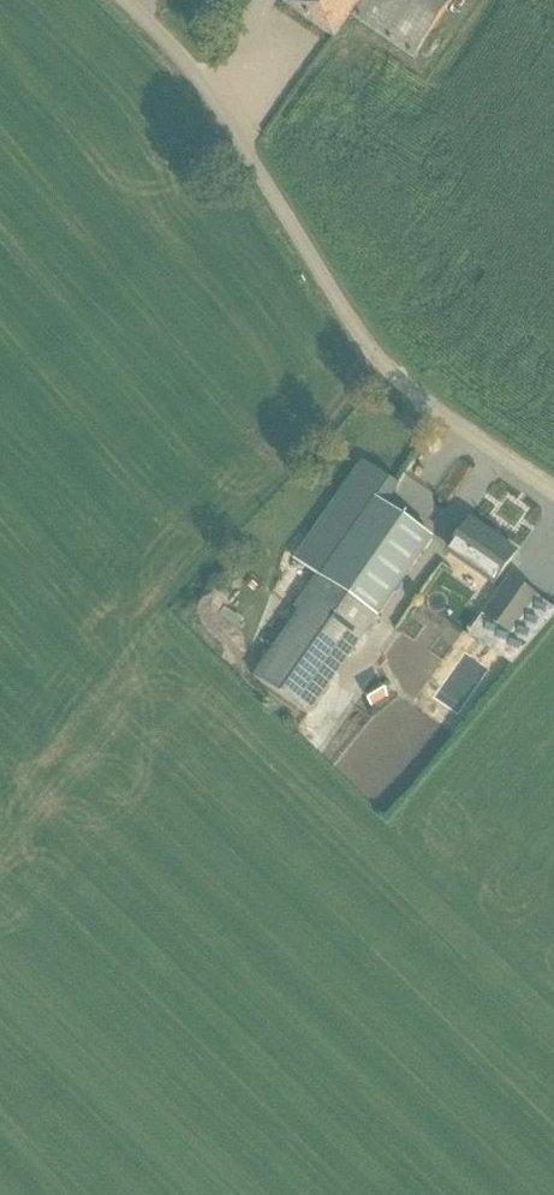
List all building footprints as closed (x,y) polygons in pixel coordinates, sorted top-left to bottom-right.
[(279,1),(333,39),(350,15),(413,59),(453,0),(280,0),(279,1)] [(386,509),(388,506),(400,487),(361,461),(292,559),(317,576),(294,611),(298,614),(255,676),(310,716),(433,539),(386,509)] [(469,525),(456,545),(450,553),(495,585),(516,554),(499,542),(497,544),(469,525)] [(483,618),(505,633),(491,652),(512,667),(553,618),(553,610),(540,601),(510,580),(483,618)] [(459,688),(444,677),(436,688),(451,699),(459,688)] [(376,680),(363,686),(370,699),(383,693),(376,680)]
